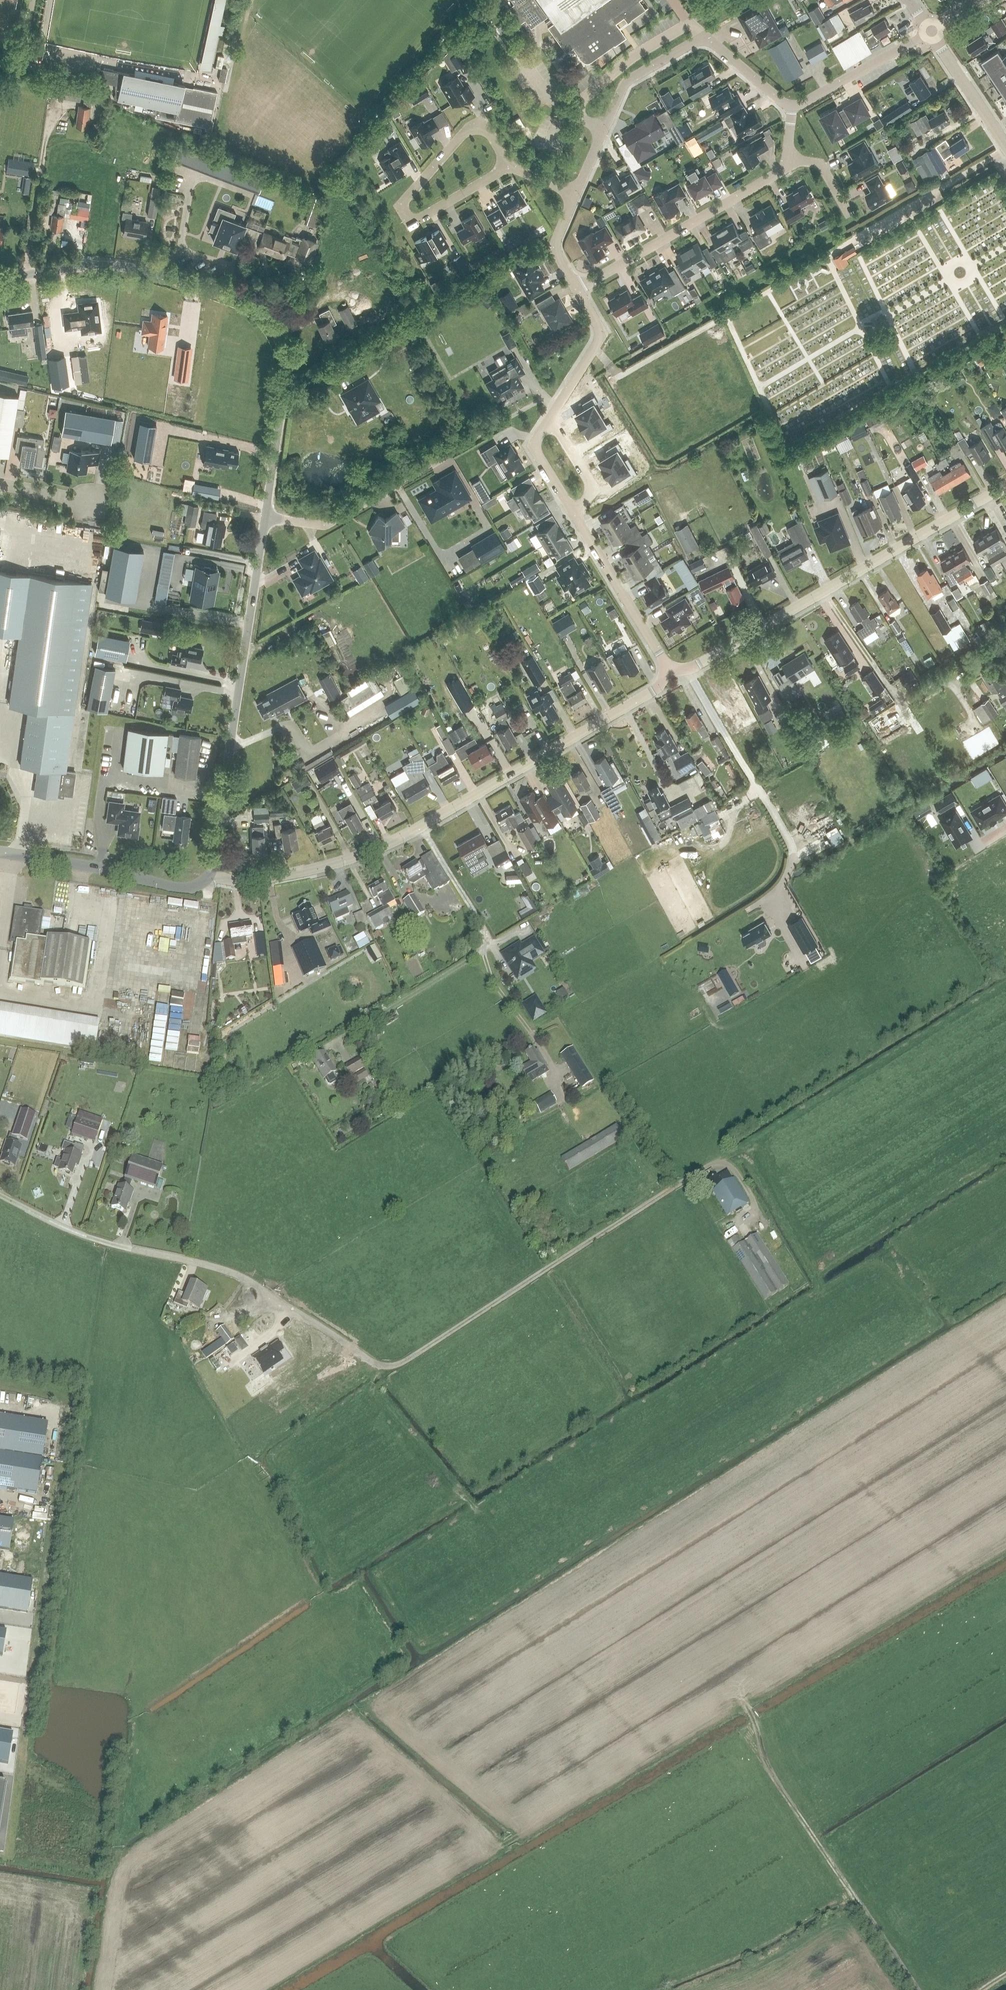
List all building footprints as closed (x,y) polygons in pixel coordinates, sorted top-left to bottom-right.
[(221,24),(225,0),(211,0),(200,66),(211,68),(217,32),(223,33),(224,24),(221,24)] [(525,19),(531,27),(547,16),(535,0),(511,0),(514,4),(509,7),(520,23),(525,19)] [(555,22),(548,27),(566,52),(573,47),(581,59),(583,61),(586,62),(589,62),(591,61),(614,44),(612,41),(619,36),(621,39),(625,37),(616,23),(624,17),(627,22),(648,7),(645,9),(639,0),(539,0),(555,22)] [(761,45),(780,34),(763,4),(740,16),(752,38),(756,36),(761,45)] [(863,8),(862,7),(850,14),(856,25),(868,18),(868,17),(875,13),(870,4),(863,8)] [(815,24),(826,18),(818,6),(808,12),(815,24)] [(826,38),(838,31),(830,17),(818,24),(826,38)] [(548,27),(555,22),(552,18),(545,23),(548,27)] [(861,34),(860,31),(832,47),(841,62),(848,58),(850,61),(858,56),(859,58),(863,55),(862,54),(870,48),(868,46),(879,39),(878,37),(891,29),(885,19),(871,27),(872,28),(861,34)] [(990,43),(991,42),(991,40),(990,38),(988,35),(995,30),(996,33),(1001,30),(1003,33),(1005,31),(1005,26),(1002,19),(996,22),(996,23),(992,26),(985,31),(985,30),(974,37),(975,39),(967,44),(973,54),(988,45),(990,43)] [(787,79),(801,71),(785,41),(771,49),(787,79)] [(814,63),(827,55),(820,44),(808,51),(814,63)] [(43,50),(31,48),(30,56),(42,59),(43,50)] [(984,71),(986,69),(992,77),(989,78),(1000,94),(1002,92),(1005,99),(1005,55),(1003,57),(998,50),(979,62),(984,71)] [(466,60),(460,51),(452,56),(458,65),(466,60)] [(708,81),(715,77),(708,65),(690,75),(695,83),(687,87),(694,98),(712,88),(708,81)] [(195,89),(193,99),(181,99),(184,86),(126,73),(104,69),(101,81),(115,84),(115,87),(116,87),(116,95),(115,94),(114,95),(115,95),(114,99),(144,105),(142,111),(156,114),(156,117),(205,127),(205,130),(211,131),(214,121),(212,119),(217,93),(194,88),(195,89)] [(896,76),(903,85),(910,80),(903,71),(896,76)] [(920,98),(931,91),(920,75),(910,82),(912,85),(905,89),(908,94),(915,89),(920,98)] [(457,76),(441,86),(452,105),(461,100),(462,103),(474,96),(468,86),(464,88),(457,76)] [(80,102),(82,88),(64,85),(62,99),(80,102)] [(430,95),(423,85),(407,94),(414,105),(430,95)] [(728,87),(710,97),(715,106),(714,106),(715,108),(716,108),(717,110),(720,109),(724,116),(743,105),(737,95),(734,97),(728,87)] [(83,106),(80,106),(79,112),(78,112),(76,126),(86,128),(88,118),(89,118),(92,102),(91,102),(92,97),(86,96),(85,101),(84,101),(83,106)] [(679,96),(674,99),(666,104),(670,112),(684,104),(679,96)] [(829,112),(823,115),(824,116),(822,117),(834,138),(836,137),(838,139),(844,136),(842,133),(847,130),(845,126),(853,122),(854,123),(869,115),(861,99),(845,108),(846,109),(838,114),(836,110),(830,113),(829,112)] [(880,119),(885,126),(912,109),(908,102),(880,119)] [(749,134),(753,133),(756,130),(755,127),(762,123),(755,112),(749,115),(748,114),(744,117),(741,110),(744,108),(745,108),(744,107),(722,120),(723,121),(725,119),(730,127),(736,124),(742,136),(749,132),(749,134)] [(400,108),(390,114),(394,121),(404,115),(400,108)] [(665,121),(671,117),(667,111),(658,116),(661,123),(665,121)] [(918,135),(929,129),(928,128),(932,126),(935,131),(943,127),(943,126),(950,122),(944,112),(935,117),(935,116),(929,119),(926,114),(922,117),(921,116),(910,122),(918,135)] [(623,135),(627,142),(633,152),(634,152),(639,161),(656,151),(650,142),(664,134),(653,115),(639,123),(640,125),(623,135)] [(415,136),(410,139),(415,148),(420,145),(421,147),(434,139),(430,134),(438,129),(431,118),(423,122),(423,121),(410,129),(415,136)] [(672,118),(666,120),(670,129),(676,126),(672,118)] [(393,129),(388,121),(376,128),(380,134),(385,130),(387,133),(393,129)] [(724,128),(720,121),(696,135),(700,142),(724,128)] [(683,137),(689,134),(683,124),(677,127),(683,137)] [(906,142),(902,134),(893,139),(898,147),(906,142)] [(681,135),(675,138),(678,144),(684,141),(681,135)] [(750,143),(737,150),(747,167),(760,160),(757,155),(769,148),(762,136),(750,143)] [(944,158),(954,152),(957,156),(970,147),(963,137),(950,146),(946,139),(935,146),(944,158)] [(856,179),(879,166),(871,152),(870,153),(864,141),(849,150),(853,158),(854,157),(856,161),(848,165),(850,167),(849,169),(850,170),(851,171),(852,172),(856,179)] [(384,153),(387,158),(380,162),(391,180),(403,172),(399,166),(410,159),(400,142),(388,149),(389,150),(384,153)] [(896,146),(887,150),(894,163),(903,158),(896,146)] [(947,168),(935,147),(927,151),(939,172),(947,168)] [(927,152),(918,157),(922,164),(917,167),(925,181),(938,173),(927,152)] [(632,171),(639,167),(631,154),(625,158),(632,171)] [(720,163),(722,162),(719,157),(712,161),(716,167),(721,165),(720,163)] [(8,158),(6,172),(24,175),(32,177),(35,163),(8,158)] [(908,170),(903,160),(896,164),(901,173),(908,170)] [(649,180),(652,172),(645,170),(643,166),(634,171),(639,181),(643,178),(649,180)] [(231,182),(258,193),(264,178),(237,167),(231,182)] [(698,168),(686,174),(690,181),(691,183),(689,184),(690,187),(688,188),(693,195),(695,194),(696,196),(698,195),(699,197),(705,193),(704,191),(711,187),(712,189),(722,184),(715,173),(706,178),(705,176),(703,177),(702,175),(698,168)] [(620,180),(616,174),(604,181),(609,189),(605,191),(610,199),(613,197),(616,202),(628,195),(627,193),(638,187),(631,174),(620,180)] [(872,191),(865,195),(869,201),(868,203),(870,207),(872,207),(873,209),(892,198),(884,185),(878,175),(866,182),(869,188),(870,189),(871,189),(872,191)] [(674,200),(676,198),(678,199),(679,199),(686,195),(679,184),(668,190),(668,189),(655,197),(661,207),(660,209),(662,213),(664,213),(666,216),(679,208),(674,200)] [(804,214),(800,207),(814,200),(818,207),(805,185),(804,186),(803,185),(798,188),(799,189),(787,196),(792,205),(783,210),(790,222),(804,214)] [(63,191),(47,189),(46,198),(62,199),(63,191)] [(487,215),(495,229),(507,221),(506,221),(509,220),(515,217),(512,211),(526,203),(517,189),(497,201),(501,208),(499,209),(499,208),(487,215)] [(79,199),(91,201),(92,193),(80,192),(79,199)] [(632,201),(639,212),(651,205),(644,194),(632,201)] [(156,217),(159,199),(151,197),(148,216),(156,217)] [(45,201),(43,213),(53,215),(55,203),(45,201)] [(74,203),(62,201),(62,204),(59,203),(57,215),(53,215),(51,229),(61,230),(62,220),(64,221),(65,215),(70,215),(70,217),(88,221),(89,211),(73,208),(74,203)] [(76,208),(89,210),(90,203),(77,201),(76,208)] [(763,208),(757,212),(757,213),(750,217),(759,232),(753,236),(760,248),(772,241),(765,229),(780,221),(771,205),(763,209),(763,208)] [(259,247),(258,249),(282,258),(285,252),(297,256),(297,257),(310,262),(317,243),(304,238),(303,240),(296,237),(296,239),(285,235),(283,240),(264,233),(233,221),(236,213),(218,207),(209,230),(216,233),(213,241),(236,250),(240,240),(259,247)] [(123,212),(122,218),(126,219),(124,235),(144,238),(147,222),(131,219),(132,213),(123,212)] [(472,239),(485,232),(474,214),(461,222),(465,227),(457,232),(463,243),(471,238),(472,239)] [(624,240),(631,236),(632,237),(637,234),(637,233),(644,228),(637,216),(616,227),(624,240)] [(732,223),(722,229),(731,245),(738,242),(743,251),(754,244),(746,230),(739,234),(732,223)] [(587,253),(591,261),(604,253),(600,247),(604,244),(605,245),(613,240),(605,227),(593,234),(592,233),(579,240),(584,248),(583,249),(586,254),(587,253)] [(737,256),(731,245),(722,229),(711,235),(718,247),(711,251),(718,263),(723,260),(725,263),(737,256)] [(440,249),(447,244),(439,230),(431,234),(432,235),(426,238),(426,236),(426,235),(415,242),(425,259),(436,253),(436,252),(435,252),(434,251),(440,248),(440,249)] [(519,246),(515,238),(505,244),(509,252),(519,246)] [(704,255),(697,243),(687,249),(699,269),(709,263),(711,267),(717,264),(710,252),(704,255)] [(503,255),(499,247),(491,251),(496,259),(503,255)] [(846,258),(857,252),(853,247),(834,259),(839,268),(849,263),(846,258)] [(688,275),(699,269),(687,249),(677,255),(684,267),(678,270),(685,282),(691,279),(688,275)] [(471,271),(461,255),(450,262),(460,278),(471,271)] [(529,255),(511,265),(529,297),(542,289),(538,282),(543,279),(529,255)] [(673,295),(685,288),(678,276),(672,280),(664,268),(642,281),(650,296),(668,286),(673,295)] [(431,283),(436,292),(448,286),(442,277),(431,283)] [(621,322),(617,315),(629,308),(633,315),(648,306),(641,294),(632,299),(627,290),(608,301),(621,322)] [(498,298),(507,312),(517,305),(509,291),(498,298)] [(702,301),(698,294),(693,297),(697,304),(702,301)] [(555,331),(562,326),(563,327),(568,324),(568,323),(571,322),(570,320),(570,319),(567,314),(566,314),(558,300),(556,302),(552,295),(536,304),(540,312),(543,310),(555,331)] [(80,312),(64,314),(66,329),(82,327),(82,333),(100,331),(97,302),(79,304),(80,312)] [(357,324),(349,308),(348,306),(339,311),(348,329),(357,324)] [(325,340),(336,334),(332,326),(336,324),(329,309),(319,314),(324,323),(318,326),(325,340)] [(32,311),(9,314),(11,328),(12,336),(24,335),(24,333),(27,332),(27,326),(34,325),(32,311)] [(522,321),(518,313),(512,317),(517,324),(522,321)] [(152,321),(144,320),(142,333),(150,334),(148,346),(163,348),(166,327),(166,324),(167,316),(153,314),(152,321)] [(885,323),(881,315),(873,319),(877,327),(885,323)] [(408,321),(416,334),(424,329),(416,316),(408,321)] [(653,325),(639,333),(643,340),(646,345),(652,341),(665,334),(659,322),(653,325)] [(35,334),(38,357),(46,356),(45,347),(43,333),(35,334)] [(503,336),(509,348),(515,344),(509,333),(503,336)] [(187,381),(189,360),(191,348),(179,347),(178,359),(175,379),(187,381)] [(981,367),(992,360),(987,352),(976,358),(981,367)] [(64,357),(49,359),(53,387),(68,385),(64,357)] [(515,358),(490,372),(494,379),(486,383),(496,401),(522,386),(517,376),(524,372),(515,358)] [(958,386),(966,381),(962,374),(960,375),(957,370),(950,375),(958,386)] [(28,377),(20,375),(19,383),(26,385),(28,377)] [(367,382),(344,396),(349,405),(350,405),(353,411),(358,421),(365,417),(368,417),(371,416),(372,413),(370,411),(375,408),(373,403),(378,400),(367,382)] [(8,456),(13,425),(16,410),(18,397),(0,394),(0,455),(8,456)] [(580,420),(579,421),(582,426),(600,414),(594,404),(598,402),(595,396),(583,403),(586,408),(576,414),(580,420)] [(989,406),(994,416),(1001,412),(996,402),(989,406)] [(24,411),(16,410),(13,425),(21,426),(24,411)] [(111,442),(115,418),(65,410),(61,434),(111,442)] [(873,431),(887,424),(880,411),(866,418),(873,431)] [(585,430),(586,430),(589,435),(599,429),(602,435),(614,427),(610,422),(606,424),(600,414),(582,426),(585,430)] [(850,433),(854,441),(869,434),(863,421),(848,428),(850,433)] [(140,422),(134,458),(150,461),(156,425),(140,422)] [(1001,423),(999,422),(993,426),(991,422),(981,428),(992,448),(999,445),(1002,450),(1005,447),(1005,432),(1001,423)] [(838,444),(849,438),(845,431),(834,437),(838,444)] [(54,434),(51,448),(59,450),(62,436),(54,434)] [(21,452),(20,463),(41,466),(44,450),(35,448),(36,445),(35,445),(36,439),(17,436),(15,451),(21,452)] [(990,456),(981,441),(970,447),(964,438),(958,441),(966,455),(972,451),(979,463),(990,456)] [(832,440),(821,445),(825,452),(836,447),(832,440)] [(600,461),(603,466),(602,467),(605,472),(624,461),(618,451),(622,448),(618,442),(607,450),(610,455),(600,461)] [(488,466),(498,460),(507,475),(508,476),(523,467),(509,445),(508,446),(500,451),(495,443),(480,453),(488,466)] [(236,467),(239,452),(238,452),(238,453),(228,450),(228,449),(206,445),(203,464),(224,468),(225,464),(236,466),(236,467)] [(938,453),(942,459),(951,454),(948,448),(938,453)] [(100,452),(81,449),(80,452),(70,450),(69,453),(63,452),(62,462),(68,463),(67,470),(78,472),(78,470),(86,471),(87,463),(98,464),(100,452)] [(928,464),(923,455),(912,462),(916,470),(928,464)] [(623,476),(626,481),(637,474),(628,458),(624,461),(605,472),(608,477),(609,476),(613,482),(623,476)] [(938,470),(949,463),(946,458),(940,461),(935,464),(938,470)] [(911,463),(905,467),(913,481),(919,478),(911,463)] [(958,467),(956,463),(950,467),(952,470),(948,473),(954,484),(971,475),(964,464),(958,467)] [(642,471),(647,479),(654,474),(649,467),(642,471)] [(860,482),(866,495),(873,492),(862,469),(856,472),(860,482)] [(828,471),(815,476),(825,499),(838,494),(828,471)] [(938,494),(954,484),(948,473),(943,476),(940,471),(928,478),(938,494)] [(421,501),(432,520),(469,498),(454,472),(435,483),(439,490),(421,501)] [(513,496),(519,506),(538,495),(534,489),(533,490),(526,479),(529,477),(528,477),(510,488),(511,489),(512,487),(516,494),(513,496)] [(479,479),(472,484),(482,502),(490,497),(479,479)] [(210,486),(194,483),(192,494),(208,497),(210,486)] [(916,483),(902,492),(908,503),(910,502),(913,508),(925,501),(921,495),(923,494),(916,483)] [(646,488),(634,496),(640,506),(652,498),(646,488)] [(846,488),(839,491),(845,504),(852,501),(846,488)] [(900,507),(893,491),(880,497),(887,513),(888,512),(891,519),(902,514),(898,507),(900,507)] [(533,522),(550,512),(550,511),(547,513),(540,502),(542,501),(538,495),(519,506),(526,517),(531,514),(535,520),(533,521),(533,522)] [(616,514),(601,523),(608,533),(626,522),(632,519),(628,512),(625,507),(623,504),(613,511),(616,514)] [(882,525),(874,506),(864,511),(872,529),(882,525)] [(862,534),(872,529),(864,511),(859,513),(857,510),(852,512),(854,516),(853,516),(862,534)] [(204,511),(201,527),(208,528),(207,534),(204,533),(202,542),(205,542),(205,543),(220,545),(222,532),(224,532),(225,525),(215,523),(216,513),(204,511)] [(184,524),(195,526),(197,514),(186,512),(184,524)] [(374,543),(376,543),(378,548),(384,544),(390,543),(389,541),(391,540),(398,541),(398,530),(405,527),(396,512),(385,519),(378,516),(369,532),(373,538),(374,543)] [(536,534),(530,538),(536,548),(542,544),(561,532),(558,526),(556,527),(549,517),(552,515),(552,514),(535,525),(537,524),(541,530),(536,533),(536,534)] [(658,524),(664,521),(660,515),(655,518),(658,524)] [(849,542),(838,515),(820,522),(822,526),(816,529),(821,541),(827,538),(831,549),(849,542)] [(766,521),(759,525),(763,533),(770,529),(766,521)] [(803,548),(812,543),(801,521),(787,529),(794,543),(785,548),(786,548),(787,550),(780,554),(784,561),(782,562),(787,571),(800,564),(799,562),(808,557),(803,548)] [(626,522),(608,533),(614,544),(626,536),(631,543),(642,536),(636,525),(629,529),(626,522)] [(699,546),(687,524),(675,531),(687,552),(699,546)] [(766,558),(773,554),(756,525),(750,528),(766,558)] [(504,538),(512,533),(507,526),(499,531),(504,538)] [(985,536),(1000,561),(1001,560),(1005,558),(1005,555),(1004,550),(1005,549),(1005,546),(1003,541),(1004,541),(997,529),(985,536)] [(561,532),(542,544),(549,554),(554,551),(558,558),(556,559),(573,549),(570,551),(563,540),(565,539),(561,532)] [(635,550),(622,557),(629,568),(647,557),(653,553),(653,552),(649,545),(653,542),(647,533),(642,536),(631,543),(635,550)] [(504,548),(496,534),(473,547),(482,561),(504,548)] [(985,536),(974,542),(981,554),(986,551),(990,558),(988,559),(992,566),(1000,561),(985,536)] [(513,539),(506,544),(511,551),(518,547),(513,539)] [(104,594),(133,600),(143,551),(114,545),(104,594)] [(963,548),(952,555),(967,580),(970,586),(979,581),(975,575),(974,576),(970,570),(968,571),(964,564),(971,561),(963,548)] [(311,591),(332,579),(320,558),(319,559),(314,551),(300,560),(304,567),(299,570),(302,576),(294,580),(302,595),(310,590),(311,591)] [(647,557),(629,568),(635,578),(644,572),(648,579),(651,577),(663,570),(657,559),(653,553),(647,557)] [(957,580),(959,584),(967,580),(952,555),(941,562),(948,574),(945,575),(950,584),(957,580)] [(573,594),(588,584),(584,577),(588,575),(581,563),(577,566),(573,558),(557,568),(562,575),(558,577),(557,577),(565,589),(569,586),(573,594)] [(363,565),(370,576),(379,571),(372,559),(363,565)] [(698,584),(683,559),(674,564),(689,590),(698,584)] [(702,559),(689,565),(693,573),(706,567),(702,559)] [(767,579),(776,575),(768,561),(748,572),(755,585),(767,578),(767,579)] [(526,578),(540,570),(535,563),(522,571),(523,573),(526,578)] [(186,567),(184,577),(194,579),(191,598),(212,602),(214,592),(216,593),(216,592),(214,591),(215,587),(217,587),(217,586),(215,586),(218,572),(196,568),(196,569),(186,567)] [(729,567),(700,581),(705,593),(724,584),(733,603),(744,598),(734,579),(735,579),(729,567)] [(990,582),(996,578),(990,567),(984,570),(990,582)] [(354,575),(359,583),(368,578),(363,569),(354,575)] [(920,584),(928,599),(942,590),(933,574),(930,576),(926,570),(918,575),(923,583),(920,584)] [(41,769),(40,776),(37,775),(36,784),(38,784),(36,794),(37,794),(37,793),(40,793),(41,795),(43,794),(48,794),(50,796),(52,795),(54,795),(54,796),(55,796),(55,795),(63,797),(64,794),(72,795),(75,773),(66,772),(72,726),(65,726),(67,713),(73,713),(88,603),(74,601),(77,582),(0,571),(0,632),(19,635),(10,705),(28,708),(20,766),(41,769)] [(523,573),(510,582),(512,586),(526,578),(523,573)] [(538,575),(527,581),(534,593),(545,587),(538,575)] [(661,584),(655,575),(644,582),(648,588),(649,588),(650,591),(645,594),(653,606),(670,596),(662,584),(661,584)] [(981,584),(987,594),(994,590),(988,580),(981,584)] [(706,600),(698,587),(691,592),(698,605),(706,600)] [(953,590),(957,598),(963,595),(959,587),(953,590)] [(900,612),(901,609),(894,598),(893,599),(888,590),(878,596),(890,615),(894,616),(900,612)] [(994,590),(987,594),(990,599),(997,595),(994,590)] [(166,603),(168,593),(157,591),(155,601),(166,603)] [(685,598),(667,610),(671,617),(662,622),(670,635),(690,622),(686,615),(693,611),(685,598)] [(586,602),(585,600),(578,604),(579,606),(583,611),(589,608),(586,602)] [(874,627),(878,624),(874,618),(871,620),(868,616),(869,615),(864,607),(863,608),(858,601),(851,606),(853,609),(851,611),(858,622),(861,620),(865,626),(858,631),(863,639),(864,638),(863,638),(876,630),(874,627)] [(943,633),(951,628),(940,608),(931,614),(943,633)] [(568,613),(552,623),(558,633),(574,624),(568,613)] [(472,633),(480,628),(473,616),(465,620),(472,633)] [(140,631),(161,635),(163,624),(143,619),(140,631)] [(896,634),(902,630),(895,620),(889,624),(896,634)] [(951,628),(943,633),(948,643),(949,643),(953,651),(958,648),(970,641),(966,635),(960,623),(951,628)] [(885,625),(879,628),(883,633),(888,630),(885,625)] [(991,628),(981,634),(985,641),(995,635),(991,628)] [(849,674),(859,667),(852,657),(854,656),(839,632),(825,641),(840,664),(844,662),(847,667),(845,668),(849,674)] [(896,636),(899,642),(906,637),(903,632),(896,636)] [(95,654),(125,660),(129,640),(99,634),(95,654)] [(193,647),(193,645),(180,642),(177,655),(172,654),(171,663),(185,666),(187,659),(200,662),(203,649),(193,647)] [(613,649),(617,656),(628,650),(624,643),(623,643),(613,649)] [(612,653),(606,656),(617,675),(626,670),(629,674),(638,669),(631,655),(628,650),(617,656),(614,657),(612,653)] [(790,678),(792,681),(793,680),(813,668),(804,653),(783,666),(790,678)] [(545,678),(533,656),(521,662),(533,684),(545,678)] [(390,679),(404,674),(400,662),(385,667),(390,679)] [(600,691),(612,684),(604,671),(605,670),(601,662),(586,670),(591,679),(592,678),(600,691)] [(89,695),(109,699),(115,670),(95,666),(89,695)] [(885,688),(873,670),(861,678),(872,695),(885,688)] [(911,670),(899,677),(906,688),(918,680),(911,670)] [(1005,678),(1001,680),(998,676),(997,677),(993,670),(985,674),(987,677),(985,679),(992,692),(997,690),(1001,697),(1000,697),(1004,705),(1005,703),(1005,681),(1005,678)] [(329,699),(340,694),(329,673),(319,679),(329,699)] [(570,682),(574,679),(570,673),(558,680),(562,686),(560,688),(566,699),(568,698),(573,707),(586,699),(580,690),(576,692),(570,682)] [(765,702),(771,698),(759,676),(744,684),(757,706),(755,707),(763,722),(773,716),(765,702)] [(458,678),(447,685),(457,703),(469,696),(458,678)] [(790,678),(779,685),(788,701),(801,693),(793,680),(792,681),(790,678)] [(367,679),(346,692),(352,701),(373,688),(367,679)] [(267,699),(257,704),(265,718),(274,713),(276,715),(305,699),(295,680),(265,696),(267,699)] [(190,712),(193,698),(179,696),(181,689),(166,686),(164,696),(174,698),(171,713),(185,716),(186,711),(190,712)] [(384,705),(391,718),(421,701),(413,688),(384,705)] [(734,689),(722,696),(733,715),(745,708),(734,689)] [(558,715),(546,694),(540,697),(538,693),(528,699),(535,711),(539,709),(547,722),(558,715)] [(794,700),(786,705),(790,712),(798,706),(794,700)] [(988,700),(974,710),(983,724),(998,714),(988,700)] [(322,705),(311,711),(318,724),(330,718),(322,705)] [(505,747),(517,740),(509,726),(508,726),(504,719),(509,717),(507,714),(504,707),(494,712),(499,722),(503,729),(497,732),(505,747)] [(846,716),(842,710),(829,717),(833,724),(846,716)] [(697,727),(703,738),(709,734),(701,720),(700,720),(695,712),(686,717),(693,729),(697,727)] [(770,734),(777,730),(772,719),(764,723),(770,734)] [(445,732),(440,724),(435,727),(439,734),(445,732)] [(453,742),(468,734),(462,724),(448,733),(453,742)] [(128,729),(123,769),(163,773),(168,734),(128,729)] [(665,729),(657,734),(660,739),(654,742),(664,759),(679,750),(669,734),(668,734),(665,729)] [(175,775),(195,778),(200,737),(180,735),(175,775)] [(711,740),(716,750),(724,747),(718,736),(711,740)] [(441,740),(449,755),(456,751),(448,737),(441,740)] [(345,762),(342,757),(366,742),(364,738),(335,756),(341,765),(345,762)] [(479,746),(474,739),(455,750),(461,759),(469,755),(475,765),(492,755),(485,743),(479,746)] [(807,747),(811,753),(822,747),(818,740),(807,747)] [(450,766),(445,757),(442,751),(441,752),(437,755),(437,763),(430,767),(429,765),(428,765),(434,775),(437,773),(443,783),(459,774),(453,764),(450,766)] [(404,794),(409,802),(431,789),(421,772),(428,768),(419,752),(409,758),(411,761),(402,766),(409,778),(395,786),(401,797),(402,796),(404,794)] [(689,753),(674,761),(681,773),(696,765),(689,753)] [(730,759),(728,755),(717,761),(719,765),(730,759)] [(598,774),(597,774),(603,784),(610,780),(613,785),(623,779),(613,761),(608,763),(604,756),(594,762),(600,773),(598,774)] [(332,758),(313,769),(321,783),(340,772),(332,758)] [(702,760),(697,764),(706,775),(711,771),(702,760)] [(981,773),(987,783),(992,779),(986,769),(981,773)] [(590,788),(588,783),(589,783),(581,770),(572,776),(579,788),(582,786),(585,791),(590,788)] [(291,782),(297,792),(311,784),(305,774),(291,782)] [(576,808),(564,787),(563,788),(557,778),(547,784),(553,795),(547,799),(555,813),(561,810),(564,815),(576,808)] [(352,783),(354,787),(361,783),(358,779),(352,783)] [(380,804),(376,797),(377,797),(368,783),(357,789),(365,804),(370,801),(374,808),(380,818),(395,810),(389,799),(380,804)] [(674,815),(671,808),(663,792),(661,793),(658,786),(648,791),(651,797),(644,801),(649,810),(655,807),(662,821),(674,815)] [(533,792),(520,799),(530,816),(533,815),(535,819),(540,816),(546,827),(558,821),(543,795),(536,798),(533,792)] [(934,802),(940,812),(957,802),(951,792),(934,802)] [(621,808),(614,794),(605,799),(612,812),(621,808)] [(1005,813),(1005,807),(999,796),(972,812),(981,827),(1005,813)] [(163,797),(161,811),(162,811),(162,807),(173,809),(174,799),(176,800),(177,799),(163,797)] [(269,798),(270,816),(288,815),(288,802),(285,802),(284,797),(269,798)] [(149,798),(148,804),(147,810),(155,811),(156,805),(157,799),(149,798)] [(601,815),(591,799),(580,806),(589,822),(601,815)] [(694,810),(688,799),(671,808),(674,815),(676,819),(694,810)] [(350,802),(337,810),(343,819),(345,818),(352,831),(363,825),(350,802)] [(121,810),(122,804),(110,803),(108,820),(116,821),(120,821),(119,833),(127,834),(127,836),(137,837),(139,826),(137,826),(139,813),(121,810)] [(932,811),(927,803),(914,811),(919,819),(932,811)] [(510,805),(495,814),(501,824),(498,825),(502,831),(517,823),(524,819),(520,812),(516,815),(510,805)] [(645,808),(639,812),(655,842),(661,838),(645,808)] [(584,812),(578,815),(582,824),(588,821),(584,812)] [(962,843),(963,845),(967,843),(966,841),(971,838),(956,812),(941,821),(957,846),(962,843)] [(165,813),(163,828),(175,830),(174,840),(189,842),(192,818),(177,816),(177,815),(165,813)] [(254,814),(254,822),(269,821),(269,813),(254,814)] [(322,820),(314,824),(317,830),(315,831),(320,843),(335,836),(329,824),(325,826),(322,820)] [(285,849),(298,846),(295,828),(282,831),(281,824),(274,825),(276,837),(282,836),(285,849)] [(264,826),(252,827),(252,836),(253,853),(265,852),(264,835),(264,826)] [(527,848),(537,843),(528,826),(518,831),(527,848)] [(836,826),(826,833),(833,843),(843,836),(836,826)] [(484,854),(481,849),(487,846),(480,833),(457,846),(468,865),(479,859),(478,858),(484,854)] [(508,858),(502,848),(490,855),(496,865),(508,858)] [(402,871),(408,881),(410,883),(413,884),(424,878),(433,891),(439,888),(439,889),(449,882),(431,853),(421,859),(422,860),(416,864),(415,862),(402,871)] [(522,871),(529,867),(526,861),(519,865),(522,871)] [(606,861),(590,870),(595,878),(611,869),(606,861)] [(380,921),(390,915),(385,906),(394,901),(388,890),(387,891),(382,882),(369,889),(374,898),(377,896),(383,907),(367,916),(375,931),(383,927),(380,921)] [(352,905),(347,892),(327,901),(332,914),(335,920),(349,914),(347,908),(352,905)] [(424,912),(414,895),(403,902),(414,919),(424,912)] [(532,902),(530,899),(521,903),(523,907),(532,902)] [(307,905),(299,908),(300,912),(291,916),(299,934),(300,933),(300,934),(310,930),(312,935),(330,927),(327,919),(317,923),(311,908),(309,909),(307,905)] [(46,940),(39,939),(43,912),(15,908),(10,941),(16,942),(11,980),(42,985),(42,983),(83,989),(89,943),(47,937),(46,940)] [(359,928),(369,924),(363,911),(353,915),(359,928)] [(804,953),(818,945),(802,917),(788,925),(804,953)] [(750,931),(742,936),(748,946),(756,941),(757,943),(758,942),(760,945),(762,946),(766,943),(767,941),(765,938),(772,934),(764,921),(750,930),(750,931)] [(252,936),(250,922),(229,925),(231,939),(232,939),(232,941),(224,942),(226,959),(235,958),(233,945),(246,943),(245,937),(252,936)] [(377,940),(382,937),(379,931),(374,934),(377,940)] [(369,943),(364,934),(354,940),(359,949),(369,943)] [(544,954),(534,937),(521,944),(520,942),(501,954),(517,980),(536,969),(532,962),(544,954)] [(315,939),(292,948),(304,976),(326,967),(315,939)] [(374,945),(367,950),(374,962),(382,958),(374,945)] [(340,946),(337,948),(336,946),(326,951),(331,961),(341,957),(341,956),(344,954),(340,946)] [(267,947),(256,948),(257,956),(264,955),(264,956),(268,956),(267,947)] [(281,966),(273,967),(275,987),(283,986),(281,966)] [(739,993),(730,978),(721,983),(730,998),(739,993)] [(555,991),(561,1002),(574,995),(568,984),(555,991)] [(521,1004),(532,1023),(547,1013),(536,995),(521,1004)] [(736,1007),(745,1001),(742,997),(733,1002),(736,1007)] [(170,1009),(183,1010),(184,1000),(171,999),(170,1009)] [(717,1009),(721,1015),(732,1008),(728,1003),(717,1009)] [(95,1048),(99,1018),(0,1005),(0,1036),(95,1048)] [(179,1034),(182,1019),(169,1017),(167,1032),(179,1034)] [(157,1058),(157,1053),(161,1054),(161,1048),(156,1047),(157,1040),(151,1040),(150,1058),(157,1058)] [(581,1088),(593,1081),(572,1046),(560,1054),(581,1088)] [(535,1051),(533,1047),(525,1052),(531,1061),(520,1068),(525,1077),(526,1076),(530,1083),(549,1072),(545,1065),(546,1064),(537,1049),(535,1051)] [(185,1050),(184,1061),(198,1063),(199,1051),(185,1050)] [(324,1052),(312,1059),(324,1078),(328,1084),(330,1085),(336,1081),(337,1079),(333,1073),(336,1071),(324,1052)] [(81,1057),(80,1063),(93,1065),(94,1059),(81,1057)] [(349,1076),(363,1068),(358,1058),(343,1066),(349,1076)] [(359,1082),(368,1076),(364,1069),(355,1074),(359,1082)] [(551,1092),(534,1102),(540,1112),(557,1101),(551,1092)] [(36,1114),(21,1109),(12,1135),(17,1137),(27,1140),(36,1114)] [(76,1118),(71,1134),(94,1143),(100,1127),(76,1118)] [(569,1170),(624,1137),(616,1124),(561,1158),(569,1170)] [(3,1153),(0,1161),(15,1166),(22,1145),(15,1143),(17,1137),(12,1135),(9,1134),(7,1140),(4,1148),(5,1148),(4,1153),(3,1153)] [(57,1158),(55,1167),(58,1168),(59,1168),(59,1170),(72,1174),(77,1160),(80,1161),(81,1155),(83,1150),(84,1148),(82,1146),(75,1143),(75,1145),(64,1142),(61,1150),(65,1151),(62,1160),(57,1158)] [(132,1155),(125,1178),(155,1188),(158,1179),(161,1170),(163,1166),(163,1165),(132,1155)] [(749,1203),(735,1178),(733,1179),(728,1171),(718,1177),(717,1175),(710,1179),(715,1189),(713,1190),(727,1215),(749,1203)] [(133,1190),(129,1188),(131,1183),(124,1181),(122,1186),(119,1185),(112,1206),(125,1210),(129,1198),(130,1198),(133,1190)] [(728,1241),(733,1249),(765,1300),(789,1285),(757,1234),(743,1242),(738,1234),(728,1241)] [(179,1291),(174,1303),(187,1308),(189,1304),(199,1308),(207,1288),(191,1281),(186,1294),(179,1291)] [(234,1339),(224,1325),(216,1331),(226,1345),(234,1339)] [(243,1342),(240,1337),(235,1341),(242,1351),(247,1347),(246,1347),(242,1343),(243,1342)] [(277,1342),(270,1347),(269,1345),(251,1357),(263,1374),(283,1360),(279,1354),(283,1350),(277,1342)] [(222,1402),(257,1380),(247,1362),(211,1384),(222,1402)] [(42,1459),(48,1423),(0,1416),(0,1452),(42,1459)] [(0,1452),(0,1488),(37,1494),(42,1459),(0,1452)] [(9,1551),(14,1521),(0,1519),(0,1549),(9,1551)] [(0,1575),(0,1609),(27,1613),(32,1580),(0,1575)] [(15,1713),(20,1683),(0,1680),(0,1711),(15,1713)] [(0,1731),(0,1762),(8,1764),(13,1733),(0,1731)]
